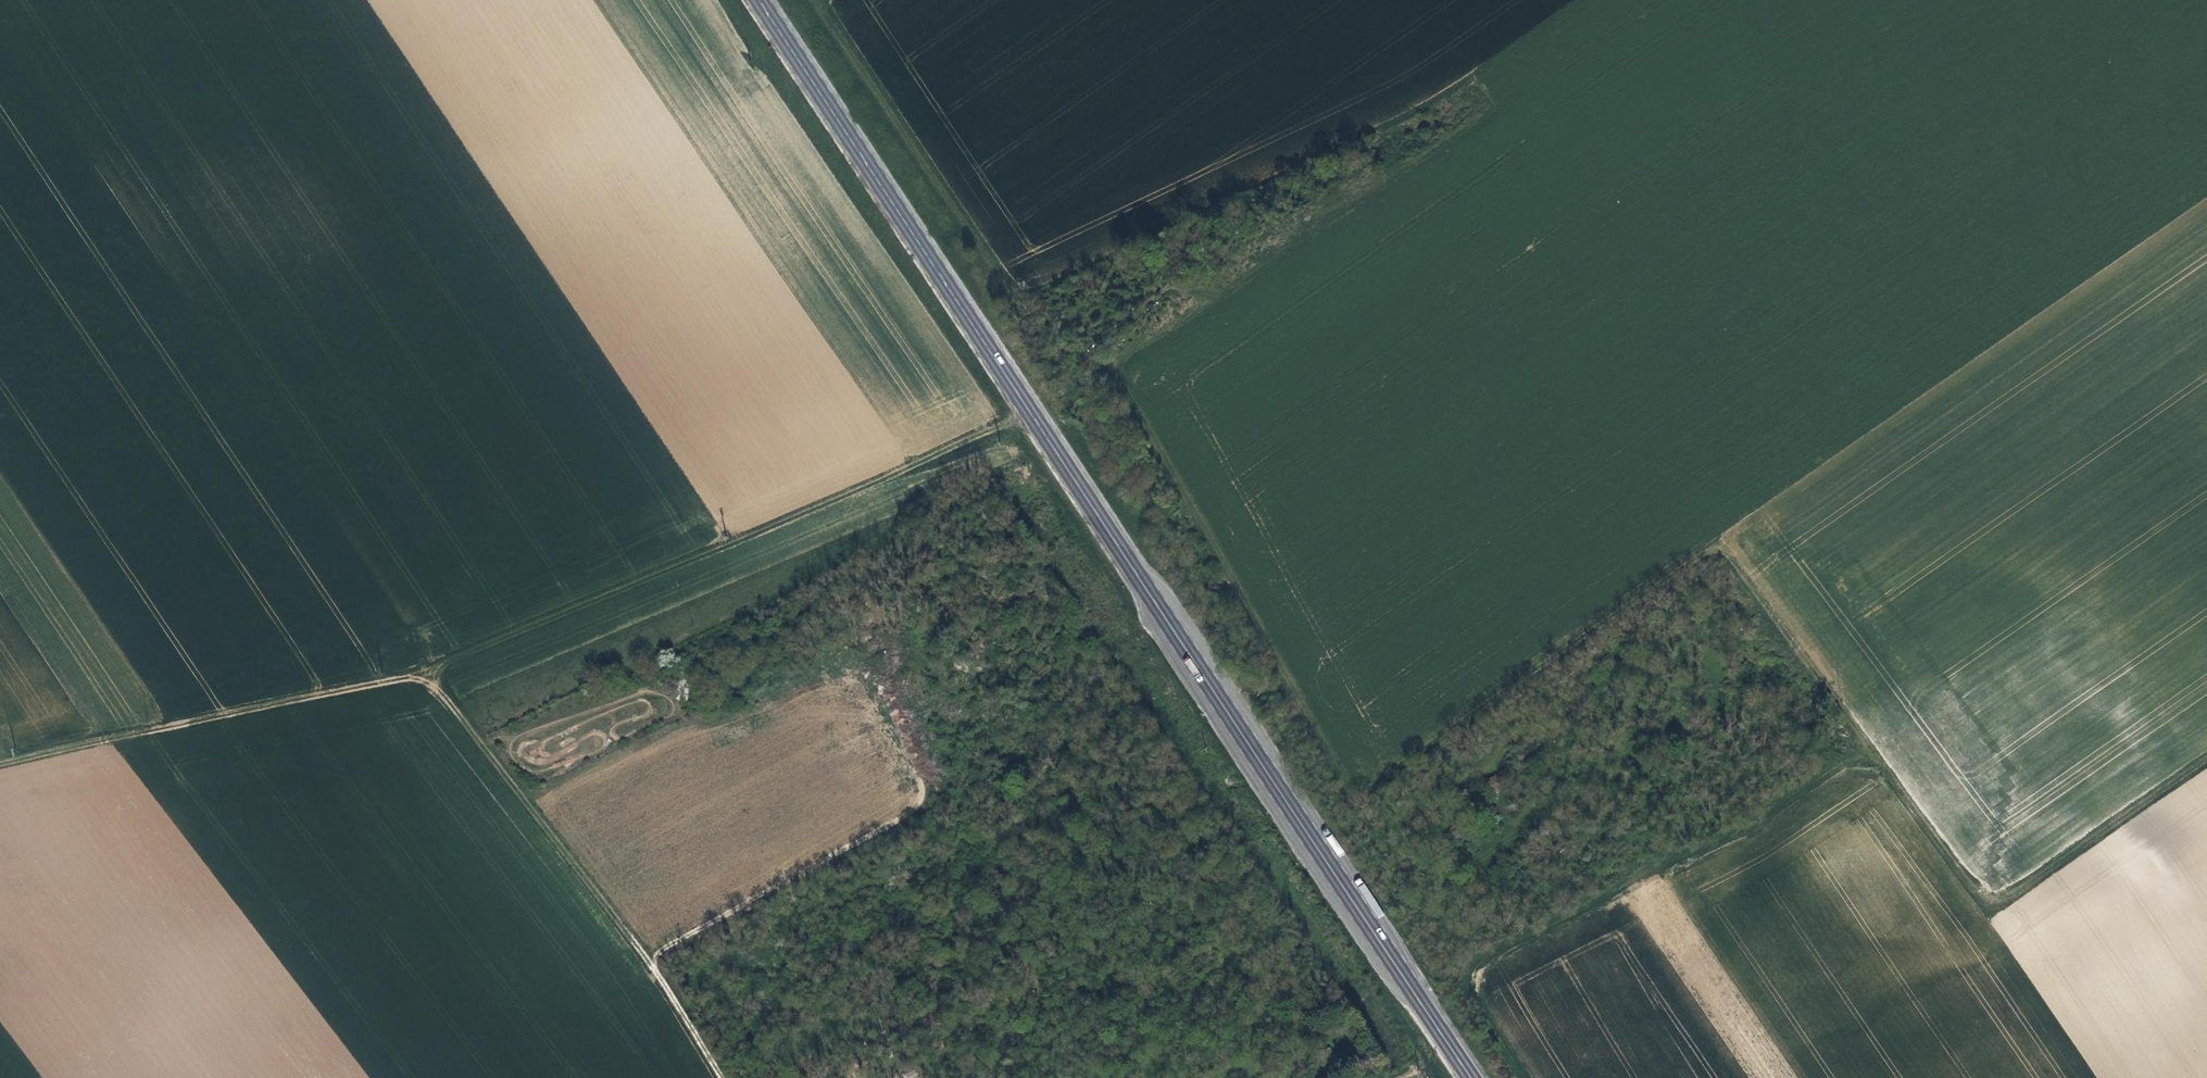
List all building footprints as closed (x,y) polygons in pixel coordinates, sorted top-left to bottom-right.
[(1192,658),(1186,660),(1191,675),(1197,672),(1192,658)]
